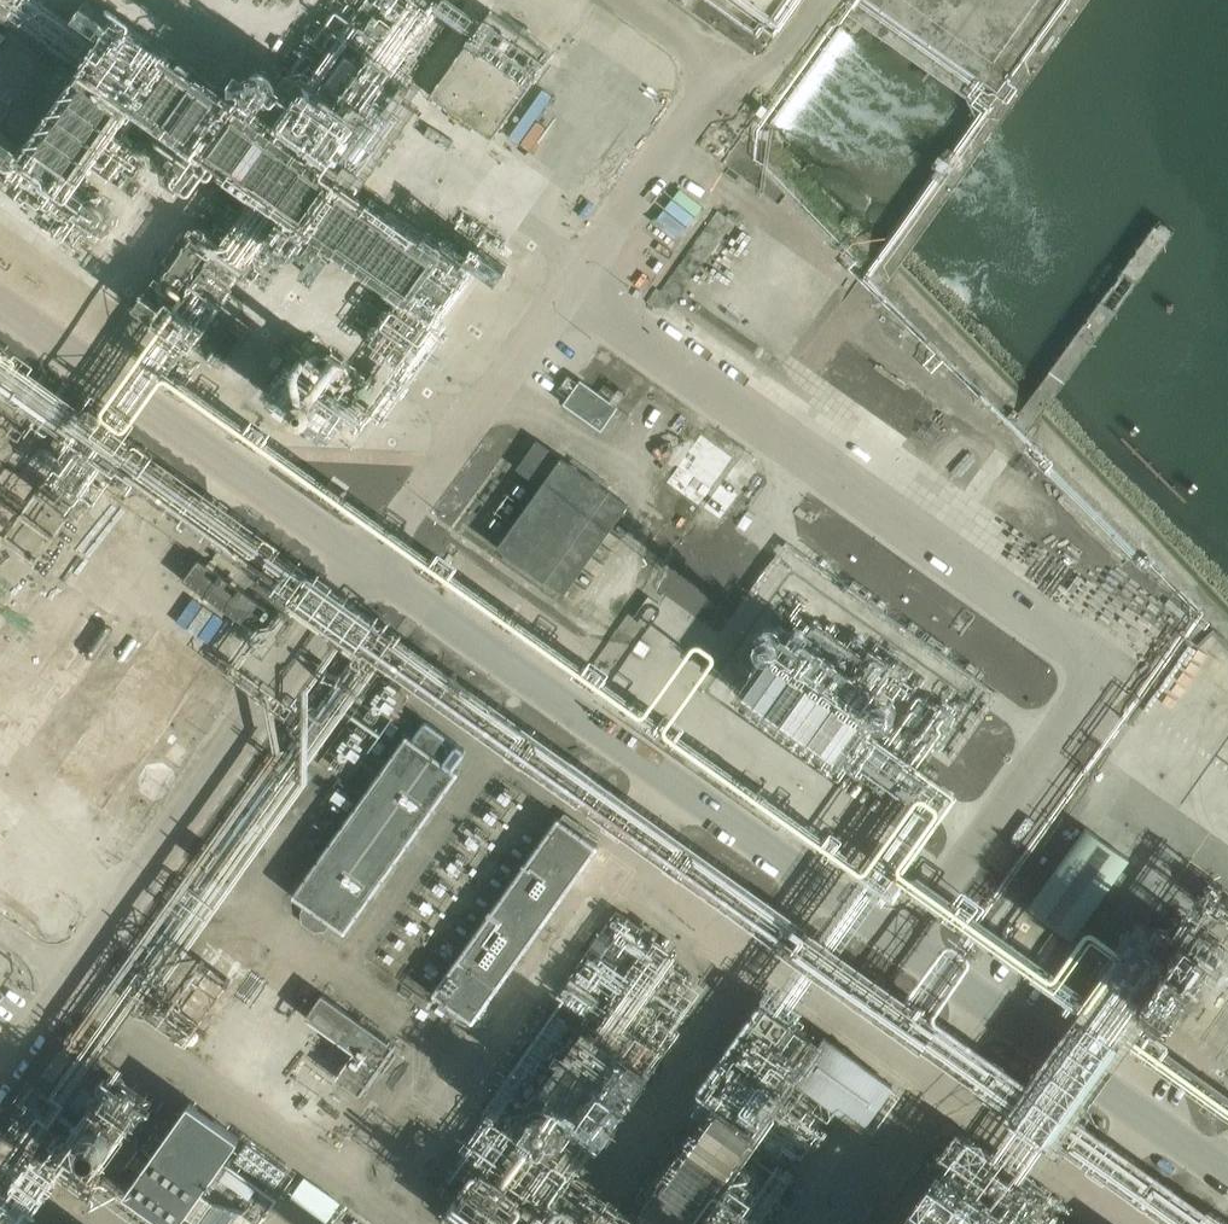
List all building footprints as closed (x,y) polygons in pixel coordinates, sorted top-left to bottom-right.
[(9,32),(0,26),(0,46),(9,32)] [(303,234),(335,191),(277,147),(244,191),(303,234)] [(564,404),(602,430),(619,407),(581,380),(564,404)] [(498,546),(565,594),(630,504),(539,439),(518,467),(542,484),(498,546)] [(292,624),(200,557),(184,580),(276,646),(292,624)] [(460,773),(406,734),(291,894),(347,933),(460,773)] [(601,848),(558,818),(432,996),(475,1026),(601,848)] [(1087,827),(1027,909),(1075,940),(1132,858),(1087,827)] [(399,1043),(324,993),(308,1017),(357,1050),(338,1078),(365,1095),(399,1043)] [(897,1080),(838,1038),(803,1087),(862,1130),(897,1080)] [(191,1104),(127,1195),(168,1223),(261,1223),(279,1199),(226,1160),(240,1138),(191,1104)] [(638,1223),(709,1223),(749,1156),(685,1118),(627,1217),(638,1223)] [(286,1206),(318,1223),(340,1223),(350,1206),(302,1178),(286,1206)] [(909,1180),(876,1223),(969,1223),(909,1180)]
